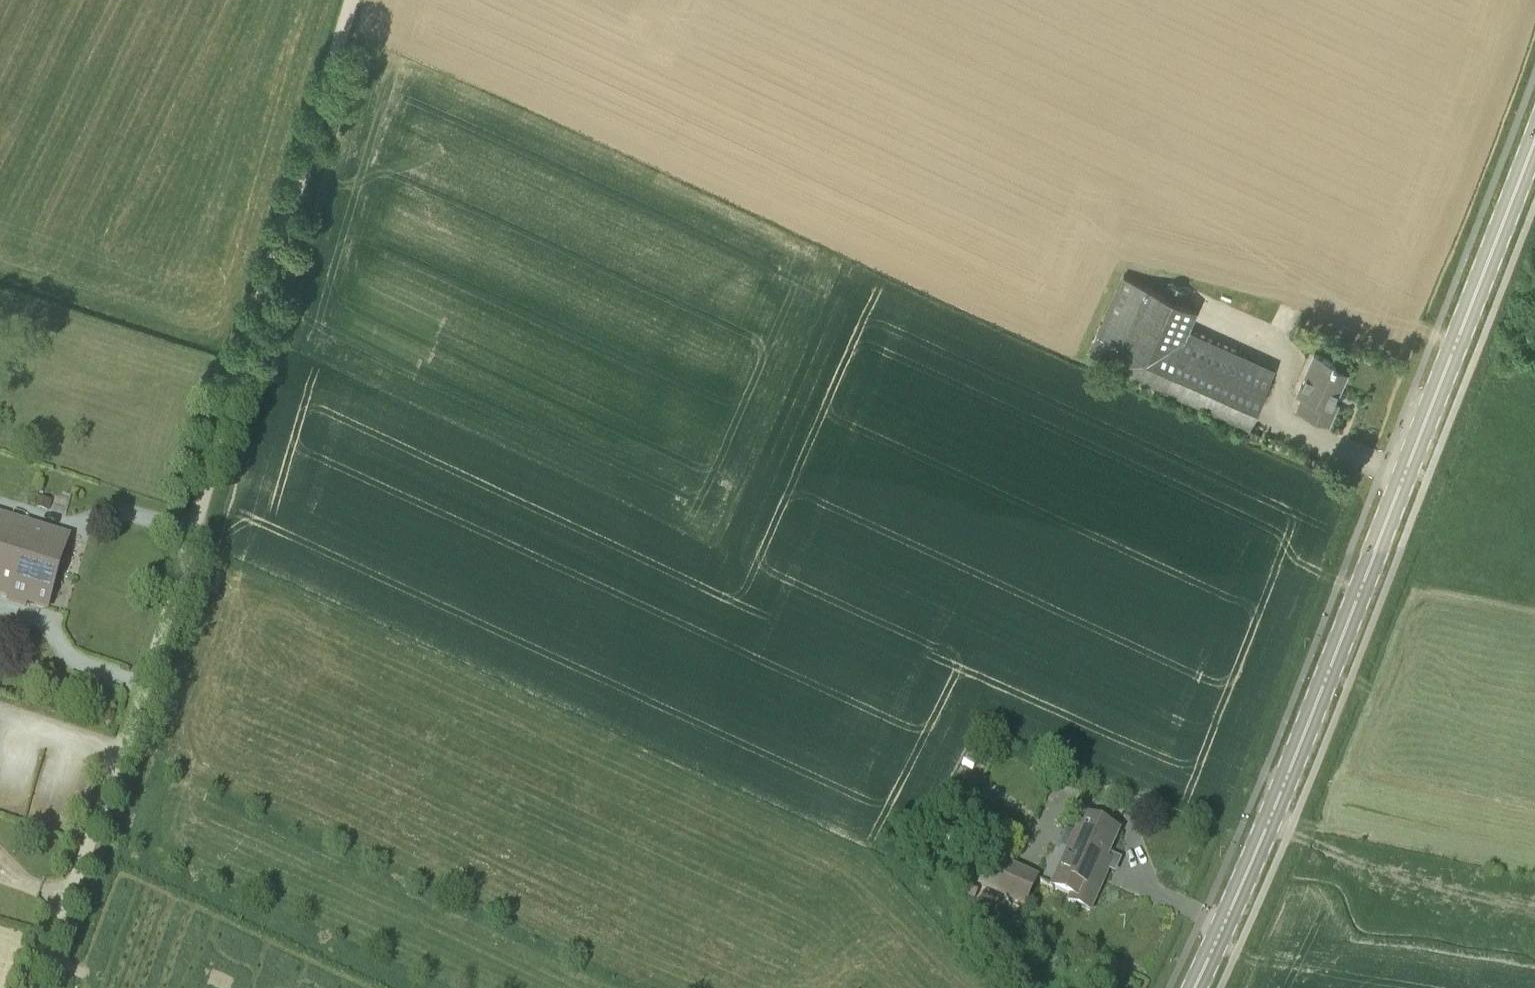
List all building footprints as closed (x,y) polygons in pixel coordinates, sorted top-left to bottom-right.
[(1250,426),(1276,367),(1188,328),(1197,308),(1122,275),(1087,353),(1250,426)] [(1329,420),(1338,400),(1334,398),(1347,371),(1335,365),(1337,362),(1313,351),(1295,390),(1301,393),(1295,405),(1329,420)] [(35,506),(48,509),(50,499),(38,496),(35,506)] [(69,537),(0,516),(0,556),(58,573),(69,537)] [(58,573),(0,556),(0,594),(47,608),(58,573)] [(1090,887),(1116,830),(1085,816),(1052,889),(1078,901),(1086,885),(1090,887)] [(1024,904),(1035,878),(991,859),(980,885),(1024,904)]
